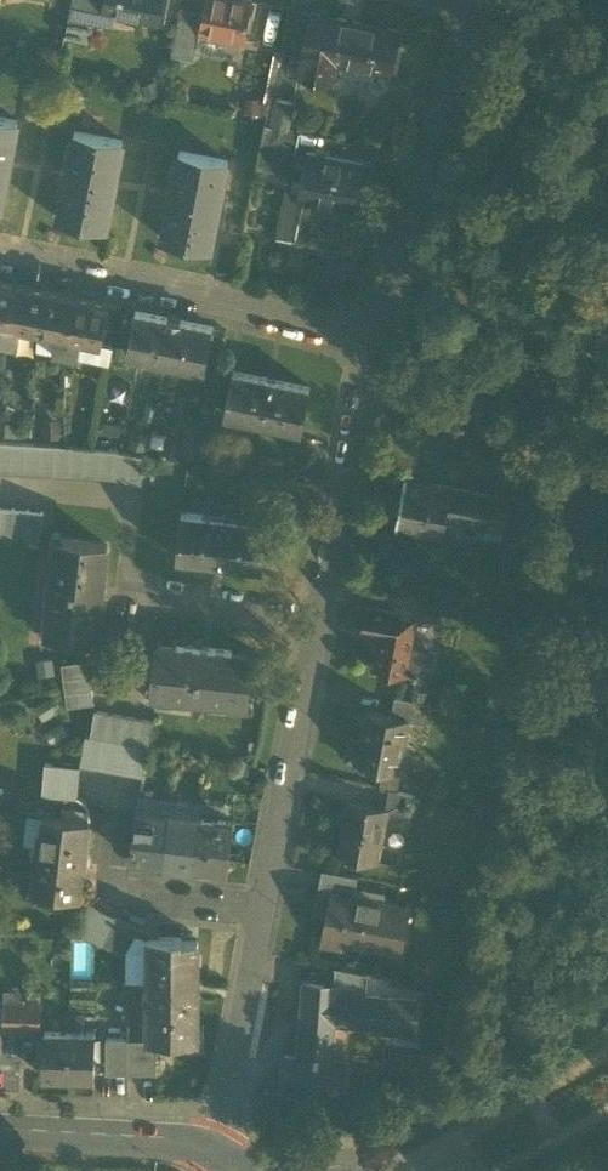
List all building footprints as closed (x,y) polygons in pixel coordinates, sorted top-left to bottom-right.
[(95,19),(97,8),(96,8),(98,0),(73,0),(70,14),(95,19)] [(157,21),(162,0),(98,0),(96,8),(97,8),(114,12),(157,21)] [(243,39),(252,0),(206,0),(203,14),(200,31),(229,37),(243,39)] [(97,8),(95,19),(113,23),(114,12),(97,8)] [(172,52),(194,57),(195,50),(199,31),(200,31),(203,14),(181,9),(172,52)] [(311,12),(303,52),(310,53),(318,13),(311,12)] [(298,74),(332,81),(336,61),(393,72),(401,30),(318,13),(310,53),(303,52),(298,74)] [(90,43),(95,19),(70,14),(65,37),(90,43)] [(225,56),(229,37),(200,31),(199,31),(195,50),(225,56)] [(277,98),(271,125),(288,128),(293,101),(277,98)] [(1,207),(18,122),(0,118),(0,207),(1,207)] [(300,130),(288,128),(271,125),(265,124),(256,163),(291,170),(292,170),(300,130)] [(59,218),(106,227),(123,142),(76,132),(59,218)] [(162,237),(210,247),(227,161),(180,152),(162,237)] [(332,204),(353,208),(362,163),(307,152),(303,172),(298,195),(304,196),(313,198),(311,204),(332,208),(332,204)] [(298,195),(303,172),(292,170),(291,170),(277,236),(295,240),(304,196),(298,195)] [(7,324),(15,285),(0,282),(0,323),(7,324)] [(18,327),(37,331),(46,291),(15,285),(7,324),(18,327)] [(37,331),(57,335),(68,337),(76,297),(46,291),(37,331)] [(76,297),(68,337),(80,339),(100,343),(108,304),(76,297)] [(126,353),(202,369),(212,325),(136,309),(126,353)] [(15,343),(18,327),(7,324),(6,331),(5,341),(15,343)] [(67,343),(68,337),(57,335),(54,351),(67,354),(67,343)] [(77,356),(80,339),(68,337),(67,343),(67,354),(77,356)] [(225,414),(301,430),(310,387),(234,371),(225,414)] [(130,445),(144,447),(147,431),(132,428),(130,445)] [(48,474),(50,445),(0,442),(0,471),(48,474)] [(139,451),(50,445),(48,474),(137,479),(139,451)] [(396,525),(442,534),(447,511),(473,516),(472,519),(490,523),(496,493),(405,476),(396,525)] [(490,523),(504,526),(509,496),(496,493),(490,523)] [(39,540),(42,513),(0,508),(0,535),(39,540)] [(177,557),(262,566),(267,522),(182,513),(177,557)] [(77,636),(96,638),(99,619),(105,564),(104,564),(107,544),(56,538),(46,633),(77,636)] [(415,615),(440,620),(443,606),(405,599),(402,612),(415,615)] [(417,673),(430,676),(434,654),(409,649),(415,615),(402,612),(366,605),(362,627),(383,630),(376,666),(405,672),(405,671),(413,672),(413,674),(417,674),(417,673)] [(529,655),(531,634),(516,632),(514,654),(529,655)] [(152,693),(246,704),(252,653),(233,651),(233,650),(178,644),(178,645),(157,643),(152,693)] [(57,674),(55,658),(36,661),(38,676),(57,674)] [(95,703),(89,660),(62,663),(67,706),(95,703)] [(63,707),(54,692),(33,706),(42,720),(63,707)] [(408,719),(422,722),(426,701),(396,696),(392,715),(408,717),(408,719)] [(97,709),(92,734),(102,736),(133,742),(148,745),(153,720),(97,709)] [(357,763),(384,767),(387,747),(402,750),(408,719),(408,717),(392,715),(367,710),(362,739),(350,736),(346,758),(358,760),(357,763)] [(80,762),(96,765),(102,736),(92,734),(85,733),(80,762)] [(133,742),(102,736),(96,765),(127,771),(133,742)] [(148,745),(133,742),(127,771),(143,774),(148,745)] [(398,770),(402,750),(387,747),(384,767),(398,770)] [(80,762),(44,759),(41,793),(77,796),(80,762)] [(398,770),(384,767),(380,786),(389,788),(394,789),(398,770)] [(386,809),(411,813),(415,793),(394,789),(389,788),(388,790),(385,807),(386,807),(386,809)] [(140,793),(138,810),(169,814),(171,796),(140,793)] [(342,853),(376,859),(386,809),(386,807),(385,807),(350,800),(340,852),(342,853)] [(132,857),(163,860),(169,814),(138,810),(132,857)] [(23,842),(40,844),(44,814),(27,812),(23,842)] [(40,844),(38,860),(80,865),(85,819),(44,814),(40,844)] [(200,818),(169,814),(163,860),(195,864),(200,818)] [(232,822),(200,818),(195,864),(227,868),(232,822)] [(81,865),(80,865),(38,860),(35,859),(32,889),(78,894),(81,865)] [(331,890),(353,894),(355,885),(357,876),(322,869),(318,892),(330,894),(331,890)] [(385,890),(355,885),(353,894),(383,900),(385,890)] [(390,951),(401,953),(402,949),(391,947),(395,925),(406,927),(411,906),(383,900),(353,894),(331,890),(330,894),(326,912),(320,943),(343,947),(344,940),(390,949),(390,951)] [(315,910),(326,912),(330,894),(318,892),(315,910)] [(84,934),(89,936),(101,911),(87,905),(72,934),(84,934)] [(89,936),(104,943),(116,918),(101,911),(89,936)] [(141,929),(116,918),(104,943),(126,953),(130,955),(139,934),(141,929)] [(391,947),(402,949),(406,927),(395,925),(391,947)] [(130,955),(126,953),(126,980),(149,980),(150,937),(139,934),(130,955)] [(150,937),(149,980),(198,981),(199,941),(181,940),(181,937),(150,937)] [(335,986),(366,989),(367,971),(336,965),(334,985),(335,985),(335,986)] [(197,1028),(198,981),(149,980),(149,1038),(149,1040),(156,1040),(174,1040),(174,1047),(203,1047),(203,1028),(197,1028)] [(330,1059),(333,1018),(335,992),(335,986),(335,985),(334,985),(305,983),(302,1016),(305,1016),(302,1056),(302,1057),(314,1058),(314,1059),(330,1060),(330,1059)] [(365,995),(366,989),(335,986),(335,992),(365,995)] [(365,995),(335,992),(333,1018),(385,1022),(385,1028),(387,1028),(387,1025),(413,1027),(416,998),(389,996),(365,995)] [(5,1029),(20,1030),(22,994),(6,994),(6,1008),(5,1028),(5,1029)] [(38,995),(22,994),(20,1030),(36,1030),(38,995)] [(44,1074),(69,1074),(70,1031),(45,1031),(44,1074)] [(94,1031),(70,1031),(69,1074),(94,1075),(94,1031)] [(128,1072),(128,1038),(107,1037),(106,1072),(128,1072)] [(128,1038),(128,1072),(157,1073),(158,1047),(156,1047),(156,1040),(149,1040),(149,1038),(128,1038)] [(345,1061),(330,1059),(330,1060),(314,1059),(314,1058),(302,1057),(302,1056),(285,1055),(283,1082),(298,1090),(307,1091),(307,1085),(324,1086),(344,1079),(345,1061)]
